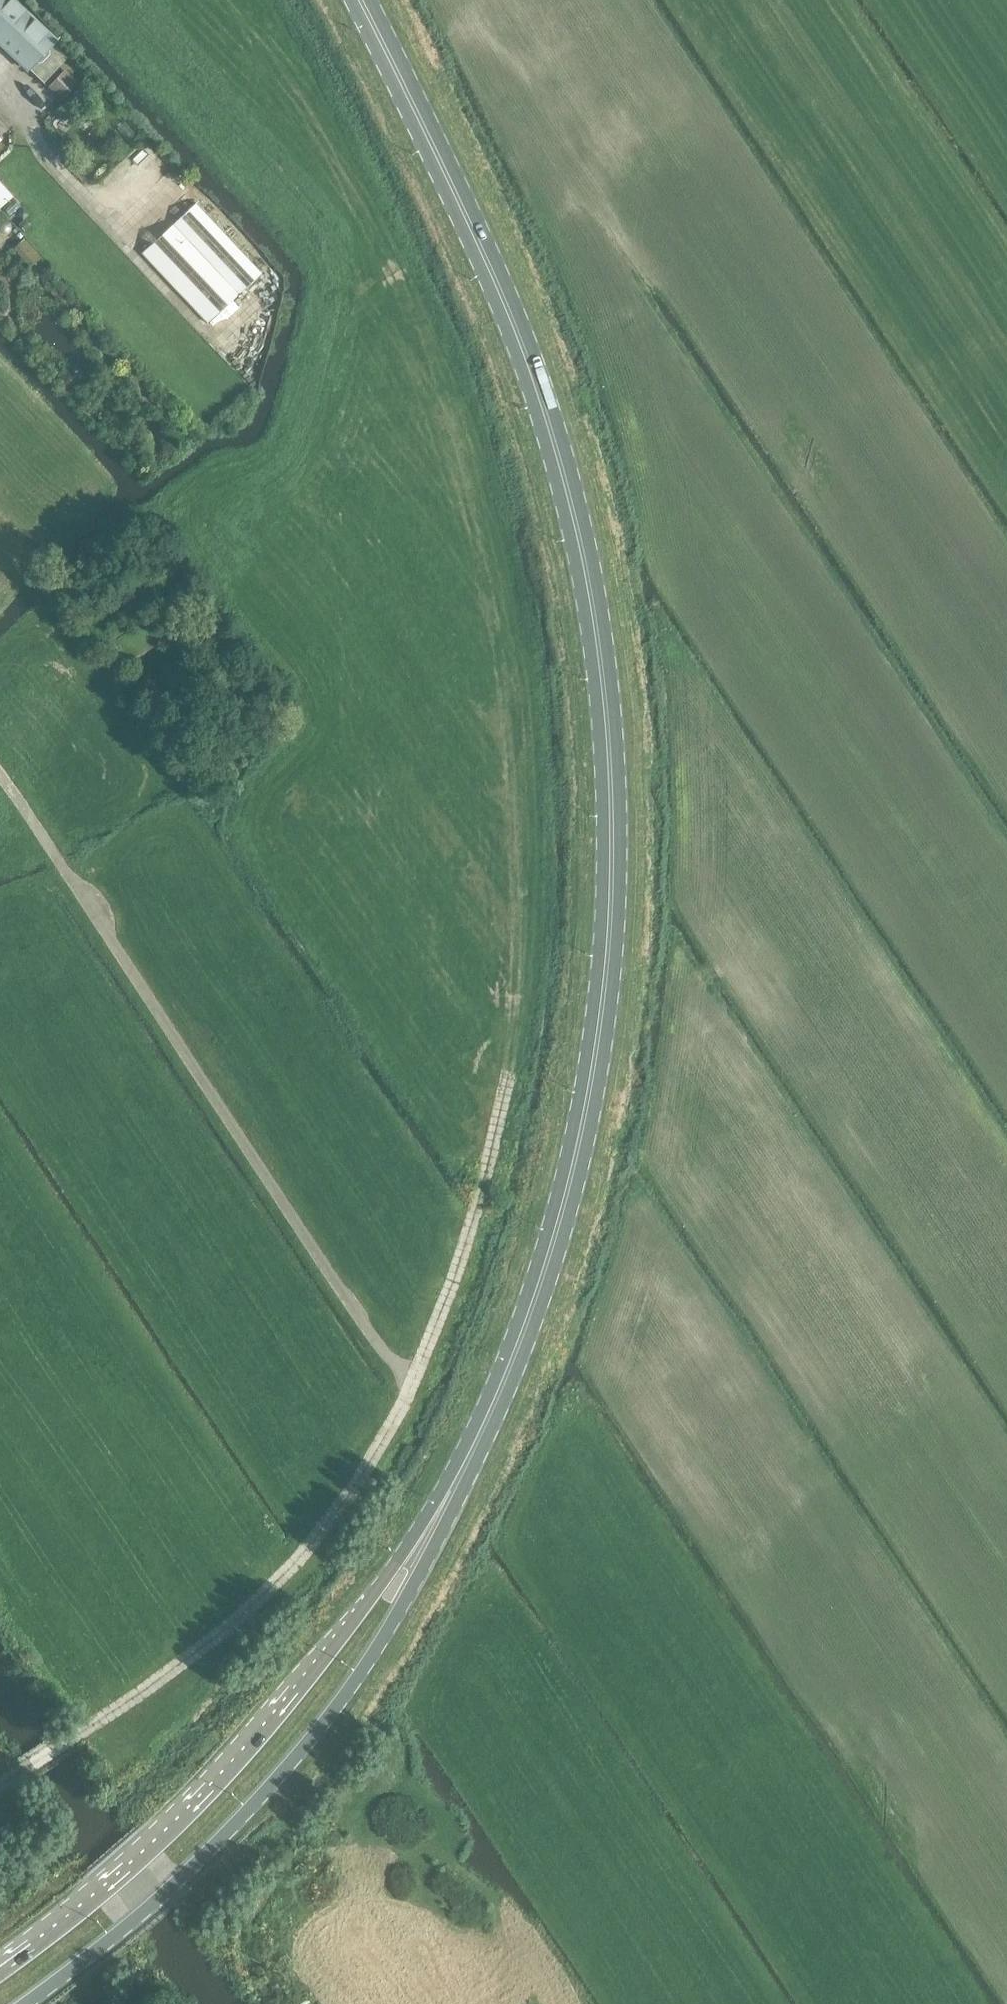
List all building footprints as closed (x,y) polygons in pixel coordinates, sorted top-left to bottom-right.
[(31,68),(58,40),(17,0),(0,0),(0,38),(31,68)] [(67,65),(52,81),(67,95),(82,79),(67,65)] [(196,202),(141,253),(207,323),(261,272),(196,202)]
